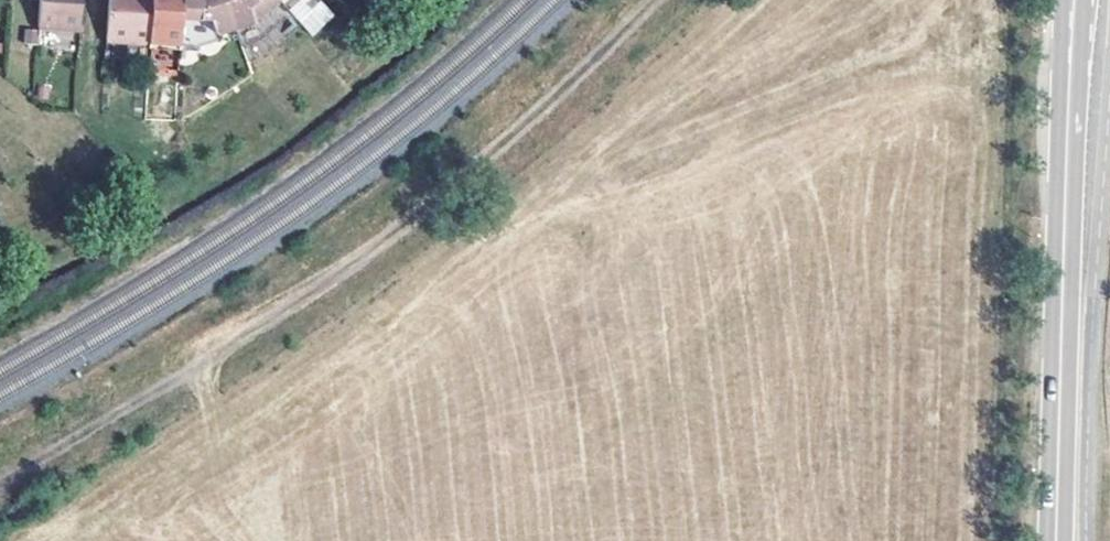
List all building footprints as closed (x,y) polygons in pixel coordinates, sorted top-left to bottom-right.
[(38,29),(78,32),(81,0),(40,0),(38,29)] [(106,43),(150,45),(154,0),(110,0),(106,43)] [(150,45),(180,46),(182,24),(184,0),(154,0),(150,45)] [(182,24),(209,24),(215,35),(234,30),(225,0),(210,0),(204,2),(204,0),(184,0),(182,24)] [(234,30),(252,24),(278,1),(277,0),(225,0),(234,30)] [(252,24),(234,30),(240,48),(260,42),(290,15),(290,14),(278,1),(252,24)] [(290,14),(290,15),(310,38),(333,18),(322,5),(311,15),(302,4),(290,14)] [(218,42),(215,35),(209,24),(182,24),(180,46),(179,60),(218,42)]
